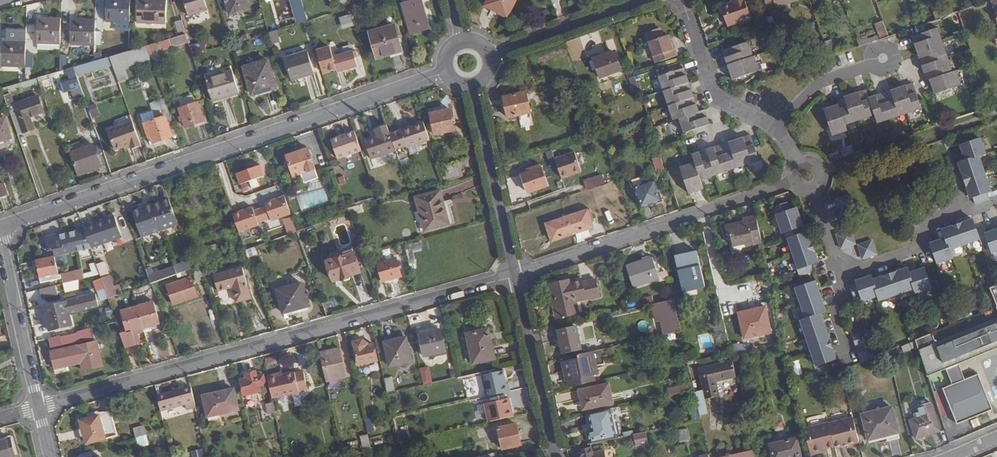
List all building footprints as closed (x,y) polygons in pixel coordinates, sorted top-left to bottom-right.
[(129,22),(130,0),(106,0),(105,21),(115,22),(129,22)] [(136,22),(165,23),(166,0),(137,0),(136,22)] [(188,17),(207,11),(204,0),(183,0),(188,17)] [(230,15),(249,9),(246,0),(225,0),(230,15)] [(296,24),(307,21),(301,0),(289,0),(296,24)] [(408,3),(402,5),(410,33),(428,28),(420,0),(407,0),(408,3)] [(484,6),(506,18),(516,0),(487,0),(484,6)] [(728,27),(751,18),(744,0),(730,0),(731,3),(720,7),(728,27)] [(324,8),(311,12),(312,18),(326,14),(324,8)] [(343,25),(351,22),(349,16),(341,19),(343,25)] [(60,44),(61,20),(37,18),(36,43),(60,44)] [(71,44),(94,45),(95,31),(95,21),(72,20),(71,44)] [(174,22),(178,37),(185,35),(181,20),(174,22)] [(115,29),(129,30),(129,22),(115,22),(115,29)] [(880,37),(888,34),(883,22),(875,24),(880,37)] [(308,25),(312,37),(318,35),(314,23),(308,25)] [(394,25),(369,32),(376,58),(401,51),(394,25)] [(937,28),(912,37),(927,80),(929,80),(934,94),(961,86),(956,71),(952,72),(937,28)] [(268,33),(272,44),(279,42),(276,31),(268,33)] [(178,37),(171,39),(174,47),(188,43),(185,35),(178,37)] [(668,35),(649,41),(656,63),(677,56),(674,50),(673,50),(668,35)] [(856,39),(859,46),(878,40),(877,36),(868,39),(866,35),(856,39)] [(830,40),(824,42),(829,54),(835,52),(830,40)] [(848,40),(841,42),(844,48),(851,46),(848,40)] [(1,66),(24,67),(25,54),(26,43),(2,41),(1,66)] [(202,41),(189,46),(192,54),(205,49),(202,41)] [(723,51),(733,80),(759,71),(754,56),(753,57),(748,42),(723,51)] [(127,52),(109,57),(112,65),(118,81),(127,78),(124,68),(150,59),(145,47),(127,52)] [(336,69),(337,72),(356,66),(352,52),(333,57),(330,48),(316,52),(322,73),(336,69)] [(307,53),(285,59),(291,80),(313,73),(307,53)] [(594,60),(595,67),(597,75),(620,70),(616,53),(593,59),(594,60)] [(25,54),(24,67),(32,67),(33,54),(25,54)] [(93,62),(74,68),(77,76),(86,73),(112,65),(109,57),(93,62)] [(260,90),(275,86),(268,61),(243,68),(251,95),(261,92),(260,90)] [(74,68),(66,70),(70,81),(78,79),(77,76),(74,68)] [(204,75),(205,78),(231,71),(230,68),(204,75)] [(684,68),(658,76),(673,121),(679,119),(684,134),(709,125),(704,110),(699,112),(684,68)] [(231,71),(205,78),(212,101),(238,94),(231,71)] [(77,76),(78,79),(83,93),(92,90),(86,73),(77,76)] [(47,76),(37,79),(39,85),(50,82),(47,76)] [(633,91),(639,89),(634,77),(629,78),(633,91)] [(78,79),(70,81),(61,84),(64,93),(71,90),(74,97),(83,94),(83,93),(78,79)] [(824,110),(832,135),(847,130),(845,125),(874,115),(877,124),(921,108),(912,83),(869,98),(866,90),(837,100),(838,104),(824,110)] [(277,92),(275,86),(260,90),(261,92),(262,96),(277,92)] [(505,104),(507,111),(509,117),(530,113),(526,91),(504,97),(505,104)] [(9,94),(4,96),(6,103),(12,102),(9,94)] [(12,105),(13,107),(22,133),(33,129),(29,117),(44,112),(38,96),(12,105)] [(204,121),(210,119),(205,101),(198,103),(204,121)] [(204,121),(198,103),(179,109),(184,127),(204,121)] [(86,107),(91,118),(100,115),(94,104),(86,107)] [(177,135),(166,106),(139,115),(142,124),(166,117),(173,137),(177,135)] [(8,108),(18,134),(22,133),(13,107),(8,108)] [(452,124),(449,113),(448,109),(430,114),(435,134),(453,130),(452,124)] [(166,117),(142,124),(146,136),(149,136),(152,144),(173,137),(166,117)] [(0,119),(0,142),(10,138),(3,118),(0,119)] [(415,145),(430,140),(423,121),(390,133),(396,150),(396,151),(406,148),(415,145)] [(140,143),(132,122),(108,131),(115,150),(124,146),(130,144),(131,147),(140,143)] [(671,123),(656,127),(658,137),(674,134),(671,123)] [(390,133),(387,125),(375,129),(378,136),(366,140),(372,158),(396,150),(390,133)] [(362,150),(355,132),(331,140),(338,159),(362,150)] [(680,168),(689,194),(704,189),(701,180),(759,160),(754,145),(750,135),(743,137),(692,155),(695,163),(680,168)] [(958,163),(970,199),(973,198),(975,205),(988,200),(986,193),(990,192),(978,156),(985,154),(980,139),(960,146),(965,161),(958,163)] [(77,173),(99,165),(92,145),(70,153),(77,173)] [(418,153),(415,145),(406,148),(409,157),(418,153)] [(605,145),(597,148),(603,164),(611,161),(605,145)] [(854,151),(852,146),(840,149),(842,155),(854,151)] [(307,148),(286,156),(293,177),(300,175),(302,183),(317,178),(307,148)] [(574,150),(555,157),(561,176),(581,170),(574,150)] [(398,158),(402,167),(406,165),(401,154),(397,155),(398,158)] [(660,156),(653,158),(657,171),(664,169),(660,156)] [(690,157),(678,159),(679,165),(691,163),(690,157)] [(443,166),(447,180),(461,176),(457,163),(443,166)] [(100,168),(99,165),(77,173),(78,176),(100,168)] [(260,167),(236,174),(239,183),(247,180),(255,178),(263,176),(260,167)] [(536,173),(523,178),(528,193),(550,186),(545,170),(543,171),(536,173)] [(585,188),(604,185),(602,176),(583,178),(585,188)] [(632,179),(634,186),(636,185),(643,184),(641,176),(632,179)] [(255,178),(247,180),(249,189),(257,186),(255,178)] [(654,181),(636,185),(642,207),(659,203),(654,181)] [(8,195),(4,183),(0,184),(0,198),(8,195)] [(440,192),(415,198),(424,231),(449,224),(440,192)] [(851,194),(835,199),(840,215),(856,210),(851,194)] [(284,196),(264,203),(265,207),(270,218),(270,221),(290,214),(284,196)] [(169,200),(152,206),(160,231),(178,225),(169,200)] [(788,202),(773,207),(782,233),(784,232),(786,239),(788,238),(798,269),(797,270),(800,276),(813,272),(810,265),(818,262),(807,232),(800,234),(797,228),(802,226),(796,208),(791,210),(788,202)] [(361,204),(347,208),(348,213),(349,216),(363,212),(361,204)] [(160,231),(152,206),(132,213),(141,238),(160,231)] [(252,207),(232,214),(238,231),(258,225),(257,223),(253,211),(252,207)] [(265,207),(253,211),(257,223),(270,218),(265,207)] [(566,215),(573,236),(593,229),(586,208),(566,215)] [(551,243),(573,236),(566,215),(544,222),(551,243)] [(754,245),(761,243),(755,216),(742,219),(743,222),(724,226),(726,236),(730,235),(733,246),(745,243),(753,242),(754,245)] [(89,247),(121,235),(114,218),(83,229),(89,247)] [(937,263),(953,258),(950,249),(979,239),(981,244),(987,242),(991,253),(996,251),(996,230),(986,234),(984,229),(977,231),(973,220),(942,231),(945,239),(930,244),(937,263)] [(89,247),(83,229),(81,230),(60,235),(59,234),(44,238),(47,251),(52,250),(53,257),(78,251),(90,249),(89,247)] [(841,250),(857,245),(851,229),(835,235),(841,250)] [(872,240),(857,245),(862,261),(878,255),(872,240)] [(216,244),(197,250),(201,260),(220,253),(216,244)] [(252,247),(245,250),(247,257),(254,254),(252,247)] [(344,256),(326,262),(332,282),(341,279),(341,280),(343,281),(350,278),(351,277),(351,276),(360,273),(352,249),(343,252),(344,256)] [(246,259),(243,250),(233,254),(236,262),(246,259)] [(694,283),(695,288),(704,286),(696,252),(675,257),(681,286),(694,283)] [(53,257),(35,261),(39,278),(58,273),(53,257)] [(396,258),(377,264),(382,282),(401,276),(396,258)] [(651,258),(627,266),(634,286),(657,279),(651,258)] [(173,267),(173,268),(175,274),(181,272),(193,268),(190,260),(173,267)] [(103,262),(96,265),(99,275),(100,278),(104,289),(105,291),(113,288),(103,262)] [(203,279),(198,266),(193,268),(181,272),(183,276),(193,273),(196,281),(203,279)] [(149,267),(145,268),(150,283),(152,282),(175,274),(173,268),(152,275),(149,267)] [(241,267),(213,275),(218,292),(232,287),(237,302),(251,298),(246,283),(241,267)] [(857,284),(850,286),(854,300),(861,297),(862,301),(878,295),(880,300),(914,289),(915,293),(931,288),(924,269),(909,274),(907,268),(873,280),(871,276),(856,282),(857,284)] [(61,276),(63,284),(83,279),(82,270),(61,276)] [(104,289),(100,278),(92,280),(96,292),(104,289)] [(191,278),(166,286),(172,304),(197,296),(191,278)] [(571,280),(549,285),(557,318),(578,313),(576,302),(599,296),(595,280),(582,282),(581,279),(571,281),(571,280)] [(815,281),(795,289),(806,319),(800,321),(816,366),(836,359),(820,314),(825,312),(815,281)] [(300,283),(276,290),(283,314),(307,307),(300,283)] [(683,291),(695,288),(694,283),(681,286),(683,291)] [(54,286),(40,289),(43,305),(57,302),(54,286)] [(116,287),(113,288),(105,291),(107,298),(119,294),(116,287)] [(121,293),(119,294),(107,298),(111,308),(124,303),(121,293)] [(65,300),(42,305),(49,333),(72,327),(68,313),(97,306),(94,295),(66,302),(65,300)] [(637,300),(639,307),(653,304),(651,296),(637,300)] [(675,305),(674,299),(660,302),(661,308),(665,307),(675,305)] [(153,302),(137,306),(143,328),(159,324),(153,302)] [(675,305),(665,307),(671,334),(681,331),(675,305)] [(126,332),(120,334),(125,348),(137,344),(137,343),(136,341),(140,340),(138,334),(145,332),(143,328),(137,306),(120,311),(126,332)] [(765,307),(738,314),(744,339),(771,332),(765,307)] [(951,337),(948,338),(960,364),(996,349),(996,318),(951,337)] [(437,326),(418,330),(424,356),(444,352),(440,329),(437,329),(437,326)] [(576,327),(558,331),(562,352),(581,348),(576,327)] [(48,347),(61,343),(94,335),(92,328),(59,336),(46,339),(48,347)] [(488,329),(466,334),(473,363),(494,358),(488,329)] [(861,362),(875,356),(865,330),(852,335),(861,362)] [(915,340),(928,377),(946,370),(952,385),(943,389),(957,424),(978,416),(983,414),(993,410),(978,374),(967,379),(965,380),(962,372),(959,365),(948,338),(936,343),(932,333),(915,340)] [(406,338),(384,343),(388,366),(411,361),(406,338)] [(959,365),(960,364),(948,338),(959,365)] [(98,341),(49,352),(53,369),(81,363),(83,370),(103,366),(98,341)] [(594,351),(608,348),(607,342),(589,346),(590,352),(594,351)] [(362,345),(354,347),(358,364),(377,360),(373,344),(363,346),(362,345)] [(911,350),(909,344),(890,352),(893,358),(911,350)] [(338,348),(319,353),(326,382),(345,377),(338,348)] [(590,352),(581,354),(582,359),(565,362),(569,379),(571,379),(571,382),(586,379),(586,376),(596,374),(599,373),(594,351),(590,352)] [(275,357),(264,360),(266,366),(276,364),(275,357)] [(704,390),(695,392),(700,416),(708,414),(705,399),(719,396),(716,382),(736,377),(732,361),(699,369),(704,390)] [(428,366),(418,369),(423,385),(432,383),(428,366)] [(282,373),(266,376),(271,398),(311,389),(307,370),(282,375),(282,373)] [(240,380),(243,395),(259,391),(260,395),(267,393),(263,375),(257,376),(256,371),(245,374),(246,379),(240,380)] [(482,376),(487,397),(510,391),(508,384),(506,384),(503,371),(482,376)] [(572,386),(597,381),(596,374),(586,376),(586,379),(571,382),(572,386)] [(480,377),(467,380),(471,395),(484,392),(480,377)] [(391,378),(384,379),(387,393),(394,392),(391,378)] [(694,390),(693,383),(668,389),(669,395),(694,390)] [(608,384),(579,390),(583,410),(612,403),(608,384)] [(191,388),(157,396),(161,410),(185,404),(187,409),(196,407),(191,388)] [(202,396),(209,424),(220,421),(218,414),(238,410),(233,389),(202,396)] [(694,390),(683,392),(690,422),(701,420),(700,416),(695,392),(694,390)] [(388,394),(390,402),(398,401),(396,392),(388,394)] [(488,422),(513,416),(509,398),(484,404),(488,422)] [(939,431),(931,403),(918,407),(921,417),(910,421),(915,438),(939,431)] [(269,415),(275,414),(272,404),(266,406),(269,415)] [(890,406),(863,413),(870,440),(897,434),(890,406)] [(608,409),(587,414),(589,425),(591,424),(592,429),(590,429),(591,431),(586,432),(589,444),(590,444),(615,438),(608,409)] [(620,411),(611,412),(612,422),(621,421),(620,411)] [(79,421),(84,443),(117,435),(112,413),(97,417),(96,412),(87,414),(88,419),(79,421)] [(781,415),(771,416),(773,429),(783,427),(781,415)] [(835,446),(835,448),(842,446),(842,445),(848,443),(848,445),(856,443),(849,418),(829,424),(835,446)] [(859,442),(853,418),(849,418),(856,443),(859,442)] [(240,422),(243,432),(249,431),(246,421),(240,422)] [(829,423),(807,429),(814,455),(823,452),(822,449),(827,448),(835,446),(829,424),(829,423)] [(516,424),(498,428),(502,449),(521,445),(516,424)] [(133,428),(136,438),(146,436),(143,426),(133,428)] [(807,429),(804,430),(811,456),(814,455),(807,429)] [(645,432),(636,434),(639,445),(648,443),(645,432)] [(369,441),(367,434),(360,436),(364,452),(371,450),(370,448),(369,441)] [(146,436),(136,438),(138,448),(148,445),(146,436)] [(0,440),(0,456),(15,456),(11,438),(0,440)] [(770,444),(773,456),(801,456),(797,438),(770,444)] [(377,439),(369,441),(370,448),(378,446),(377,439)] [(591,448),(580,451),(581,456),(604,456),(603,451),(592,453),(591,448)] [(191,451),(192,456),(203,456),(202,449),(191,451)]
